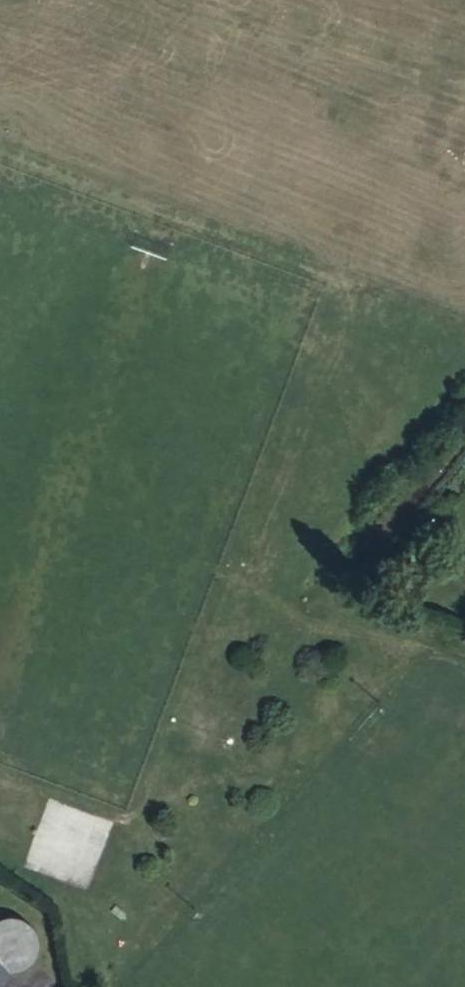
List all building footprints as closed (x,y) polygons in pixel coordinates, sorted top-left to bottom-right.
[(10,970),(4,969),(0,967),(0,982),(10,970)]
